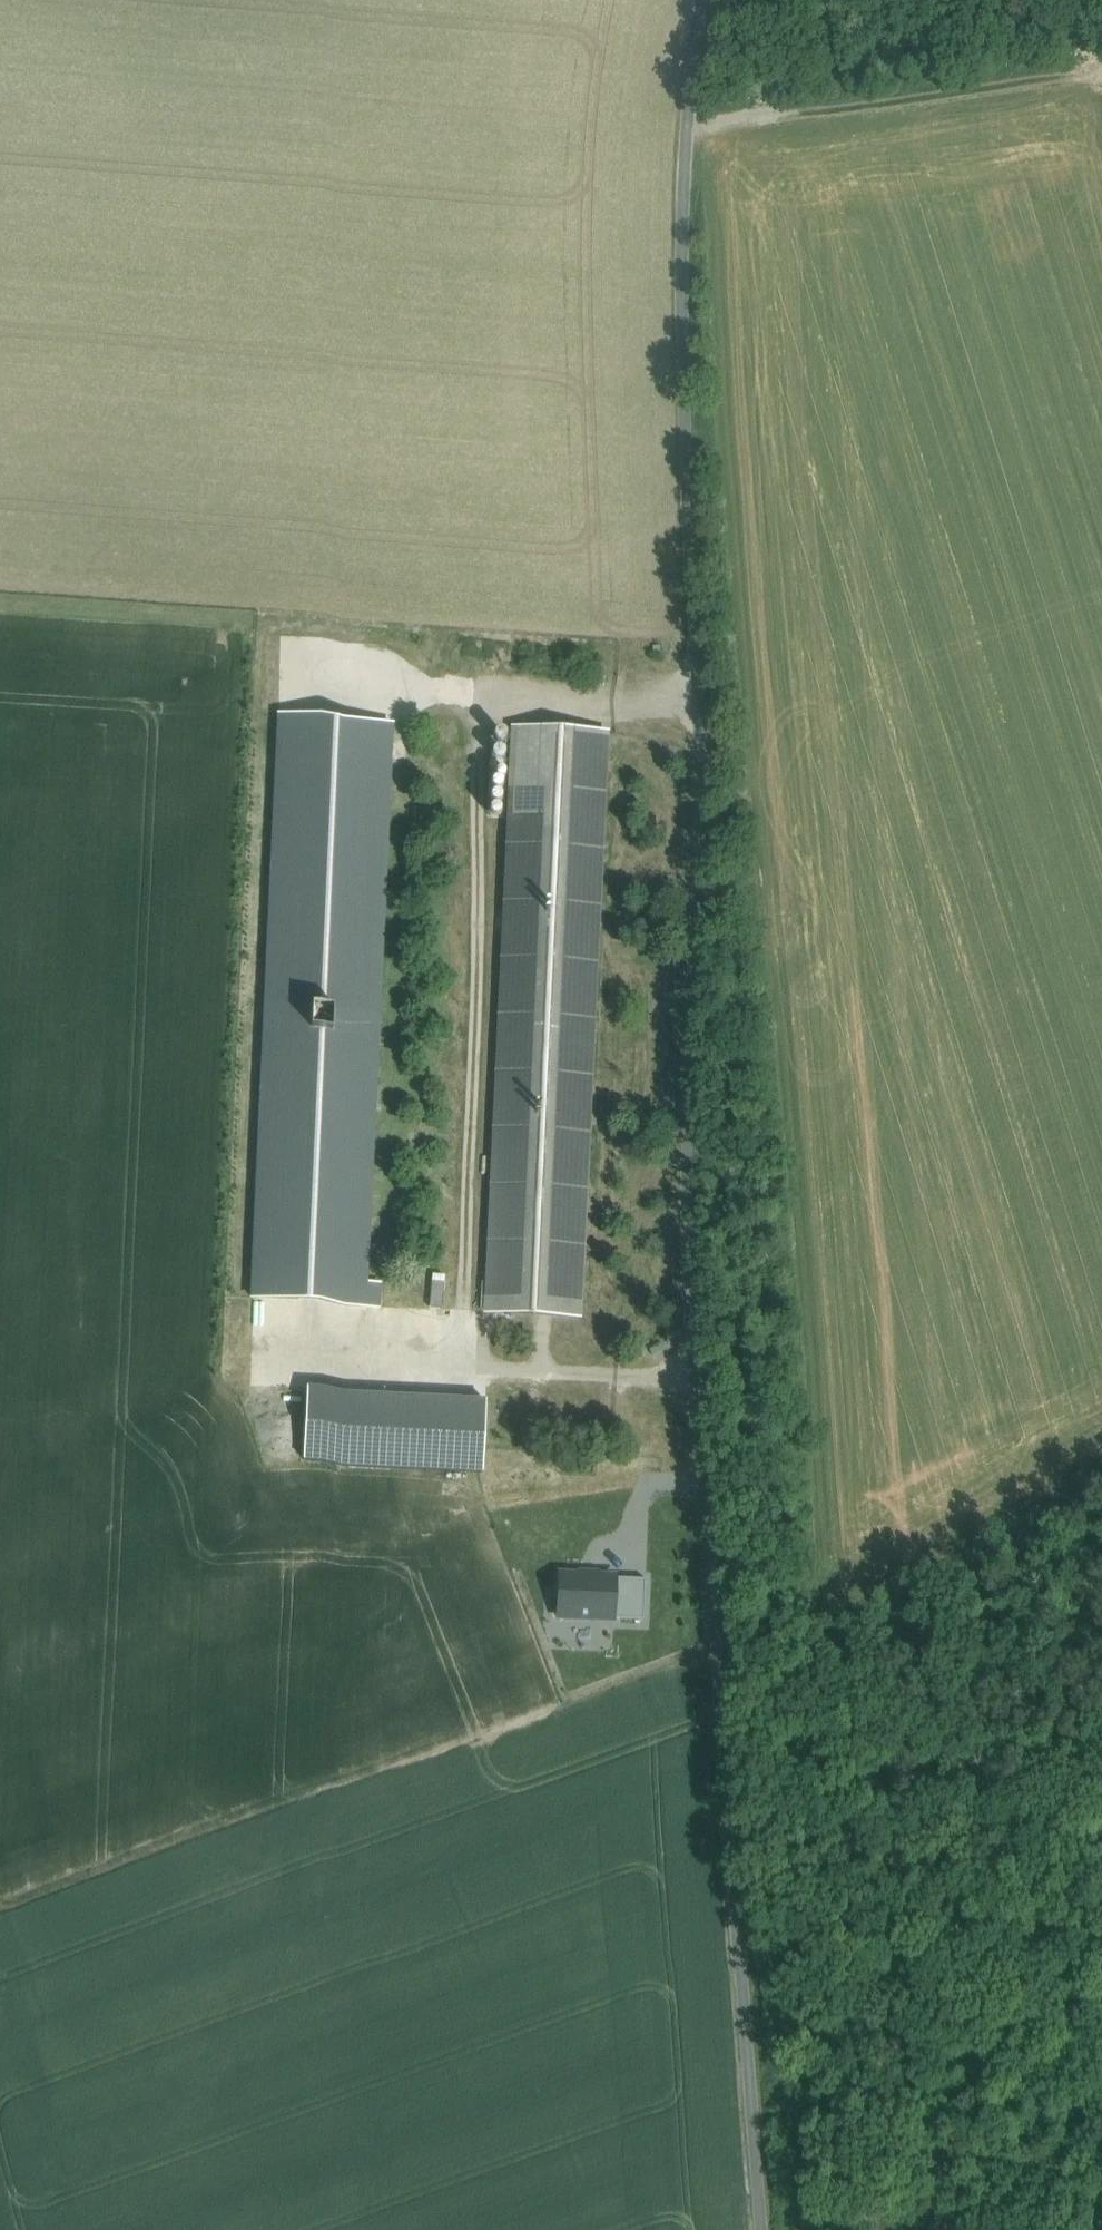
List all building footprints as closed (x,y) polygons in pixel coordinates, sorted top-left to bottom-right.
[(384,918),(393,721),(272,716),(264,889),(299,890),(299,897),(320,898),(357,899),(357,917),(384,918)] [(603,734),(517,730),(490,1312),(576,1317),(603,734)] [(350,967),(314,962),(305,1024),(317,1026),(315,1039),(319,1040),(323,1017),(331,1019),(333,1005),(346,1007),(347,995),(374,999),(377,976),(349,972),(350,967)] [(328,1301),(367,1303),(374,1168),(345,1166),(341,1243),(350,1244),(349,1264),(328,1262),(327,1282),(329,1282),(328,1301)] [(433,1303),(442,1303),(441,1276),(432,1276),(433,1303)] [(307,1391),(304,1466),(483,1473),(486,1399),(307,1391)] [(547,1619),(642,1621),(643,1573),(548,1571),(547,1619)] [(296,2229),(340,2229),(334,2216),(296,2229)]
